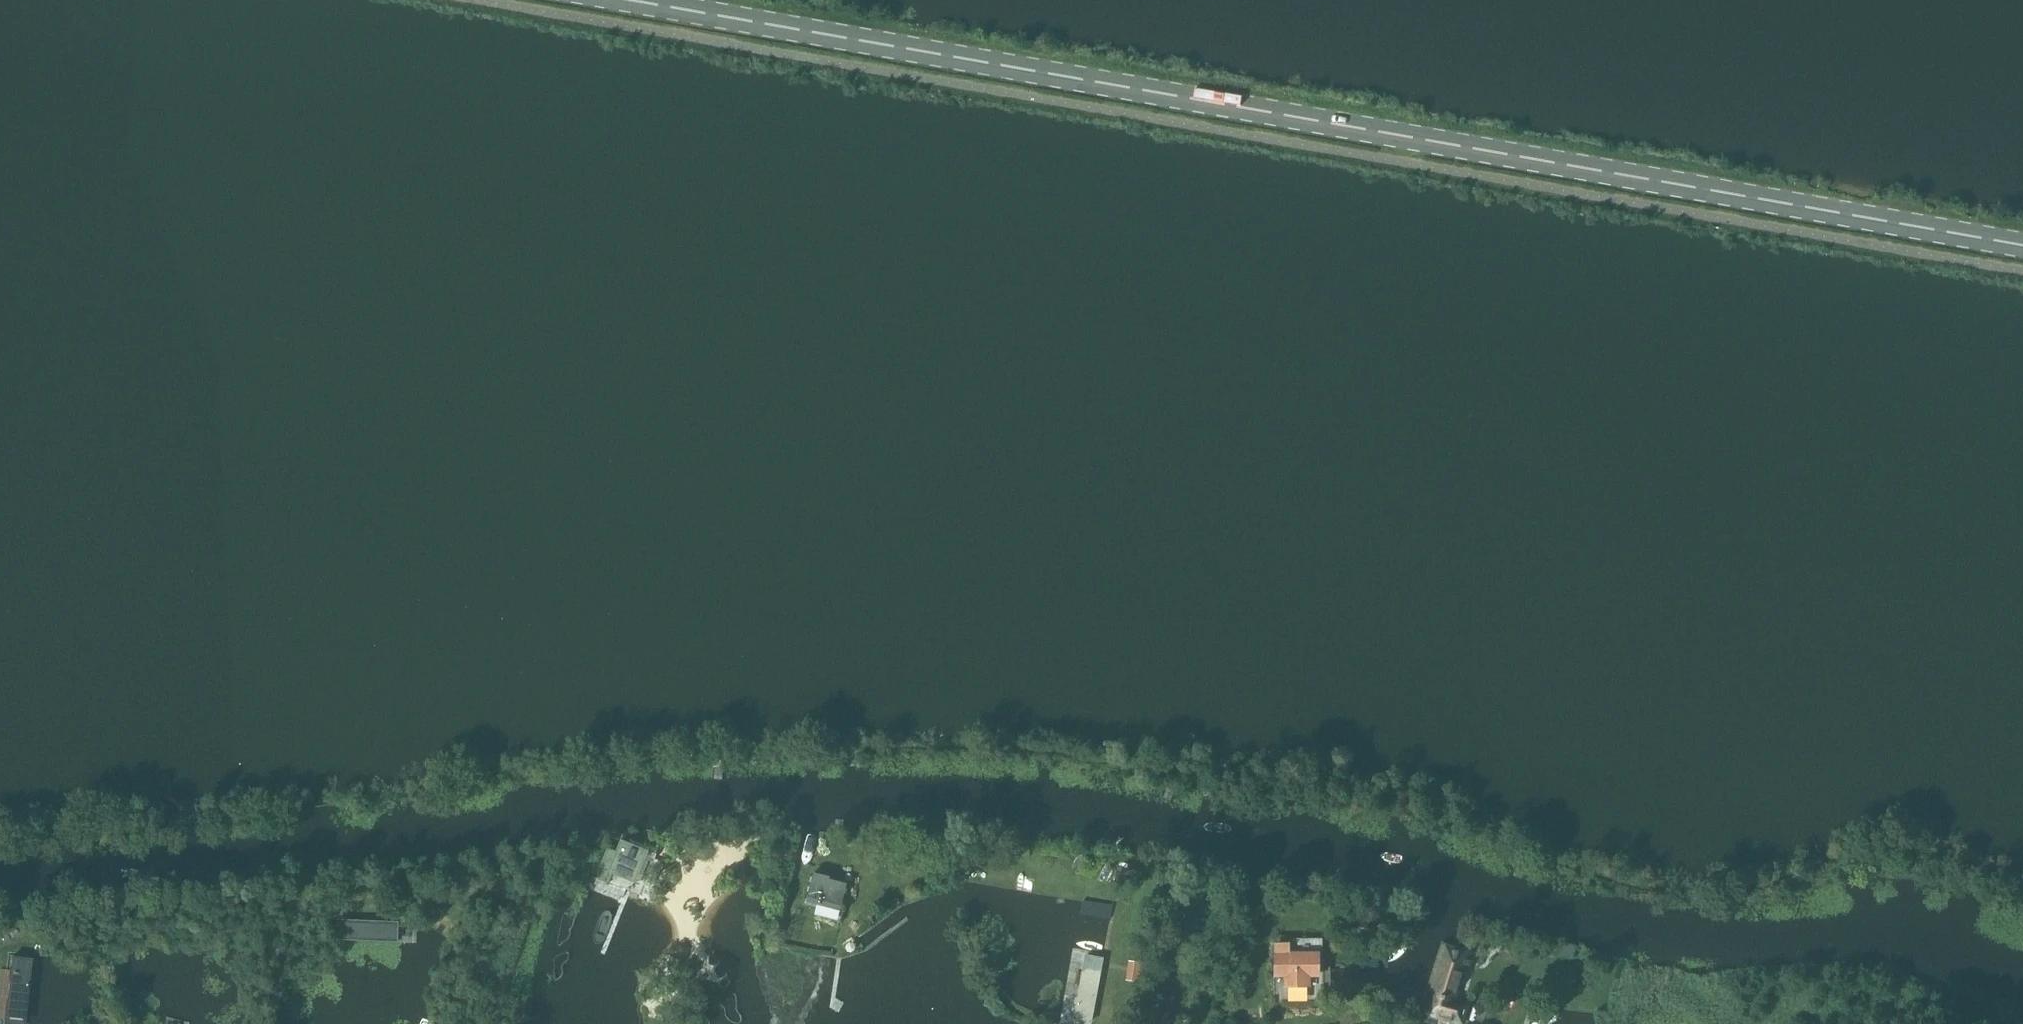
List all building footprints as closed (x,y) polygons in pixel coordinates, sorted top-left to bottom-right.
[(643,861),(648,850),(623,840),(619,852),(611,849),(599,877),(611,882),(614,874),(631,881),(633,876),(636,877),(641,865),(652,869),(653,865),(643,861)] [(842,905),(847,883),(825,878),(826,875),(814,873),(809,897),(819,899),(818,903),(822,904),(823,901),(842,905)] [(401,921),(343,921),(342,938),(400,941),(401,921)] [(1573,958),(1576,946),(1563,942),(1559,955),(1573,958)] [(1290,956),(1290,944),(1277,945),(1277,979),(1287,979),(1287,988),(1314,988),(1314,979),(1323,979),(1323,956),(1290,956)] [(1467,968),(1471,956),(1444,948),(1430,995),(1439,998),(1435,1014),(1463,1022),(1468,1005),(1454,1001),(1464,967),(1467,968)] [(1104,957),(1085,954),(1074,1020),(1093,1023),(1104,957)] [(13,955),(4,1023),(15,1023),(26,1023),(35,958),(13,955)] [(1140,980),(1143,964),(1127,961),(1124,977),(1140,980)] [(1155,981),(1157,968),(1147,966),(1145,979),(1155,981)]
